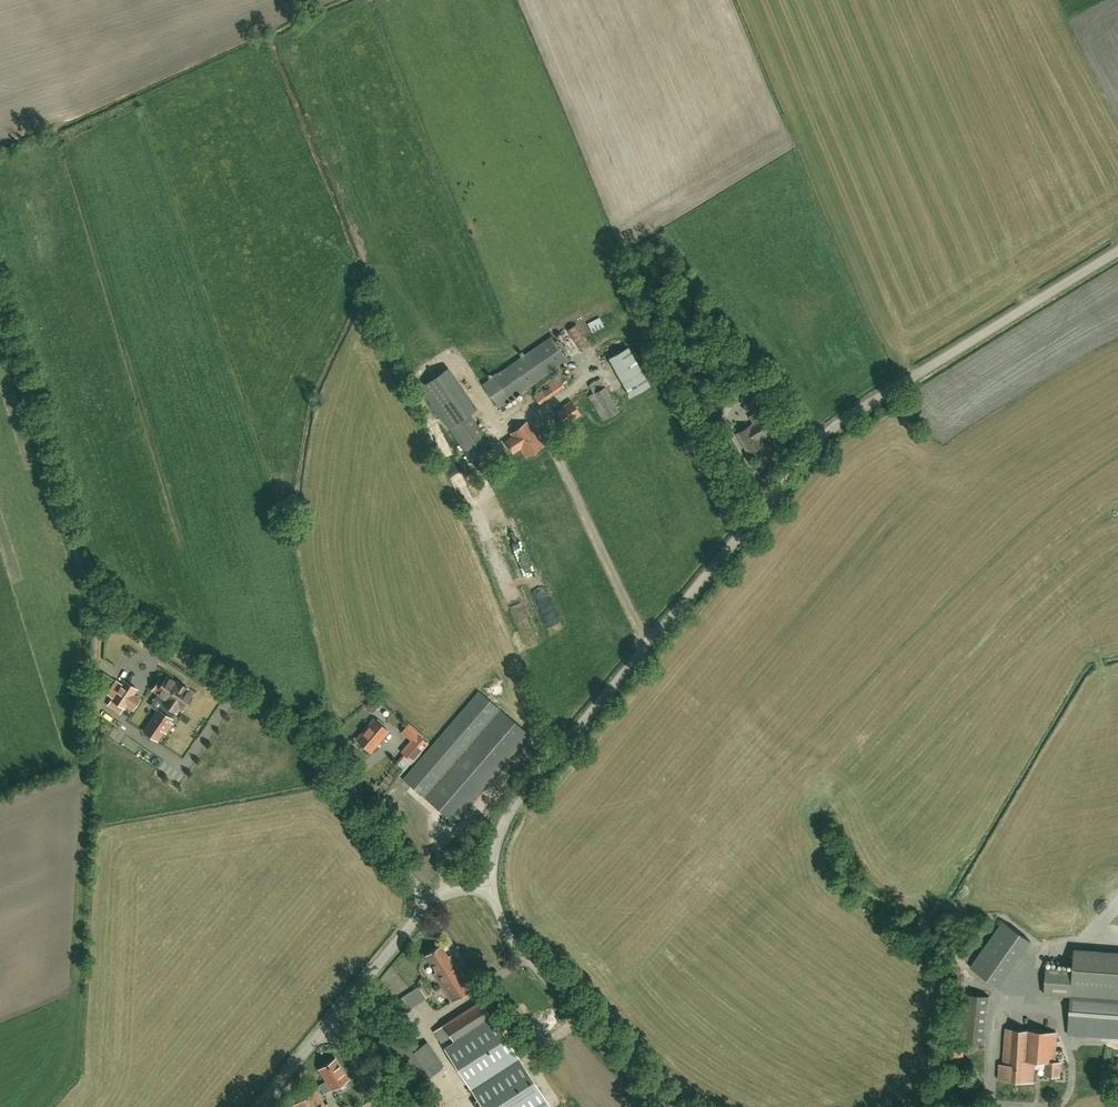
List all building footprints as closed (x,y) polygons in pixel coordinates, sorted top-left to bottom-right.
[(592,332),(604,326),(600,318),(588,324),(592,332)] [(579,325),(568,331),(579,350),(590,344),(579,325)] [(552,336),(483,384),(502,412),(506,409),(503,404),(568,360),(552,336)] [(650,386),(628,348),(609,359),(630,397),(650,386)] [(472,461),(492,447),(469,414),(478,408),(450,368),(421,387),(472,461)] [(541,390),(534,395),(539,404),(564,387),(556,376),(539,387),(541,390)] [(589,385),(593,393),(589,396),(603,421),(619,411),(601,378),(589,385)] [(711,415),(723,421),(736,398),(724,391),(711,415)] [(768,415),(764,409),(770,406),(763,394),(758,398),(757,397),(748,403),(754,414),(751,416),(755,423),(737,434),(749,453),(763,445),(759,439),(770,433),(762,419),(768,415)] [(564,426),(581,415),(571,400),(554,412),(564,426)] [(527,421),(511,433),(513,436),(506,441),(514,453),(520,449),(526,458),(544,445),(527,421)] [(500,555),(491,558),(493,566),(502,563),(500,555)] [(541,639),(537,628),(529,632),(533,642),(541,639)] [(130,651),(120,644),(116,650),(126,657),(130,651)] [(182,709),(192,694),(167,676),(162,684),(158,681),(152,689),(153,689),(159,694),(156,698),(163,702),(144,730),(157,740),(163,731),(166,732),(172,723),(170,721),(172,718),(179,708),(182,709)] [(107,692),(113,696),(108,704),(120,712),(126,704),(133,708),(140,698),(133,694),(136,688),(124,680),(122,684),(116,680),(107,692)] [(403,779),(421,794),(497,707),(479,691),(403,779)] [(500,709),(424,796),(454,822),(529,734),(500,709)] [(374,719),(356,739),(370,751),(388,731),(374,719)] [(423,735),(409,723),(402,731),(403,731),(412,739),(402,752),(412,761),(427,743),(421,737),(423,735)] [(407,771),(414,763),(405,755),(398,763),(407,771)] [(1001,922),(969,968),(997,988),(1029,941),(1001,922)] [(436,972),(454,960),(451,955),(448,957),(441,945),(426,955),(436,972)] [(1074,952),(1073,969),(1047,967),(1045,994),(1071,996),(1068,1033),(1117,1037),(1117,955),(1074,952)] [(452,1001),(472,988),(454,960),(436,972),(434,974),(452,1001)] [(409,1009),(426,998),(418,987),(401,997),(409,1009)] [(988,997),(961,995),(957,1042),(985,1044),(988,997)] [(480,999),(443,1023),(457,1045),(494,1021),(480,999)] [(400,1061),(415,1082),(445,1063),(431,1042),(421,1048),(406,1026),(387,1039),(400,1061)] [(499,1028),(452,1058),(484,1106),(550,1106),(499,1028)] [(1034,1081),(1035,1060),(1046,1061),(1046,1074),(1060,1075),(1061,1061),(1055,1061),(1057,1032),(1006,1029),(1004,1065),(1000,1065),(999,1079),(1034,1081)] [(335,1059),(319,1069),(327,1080),(319,1085),(324,1093),(331,1088),(332,1089),(348,1079),(335,1059)] [(324,1094),(321,1088),(293,1105),(294,1106),(326,1106),(319,1097),(324,1094)] [(425,1091),(403,1105),(405,1106),(435,1106),(425,1091)]
